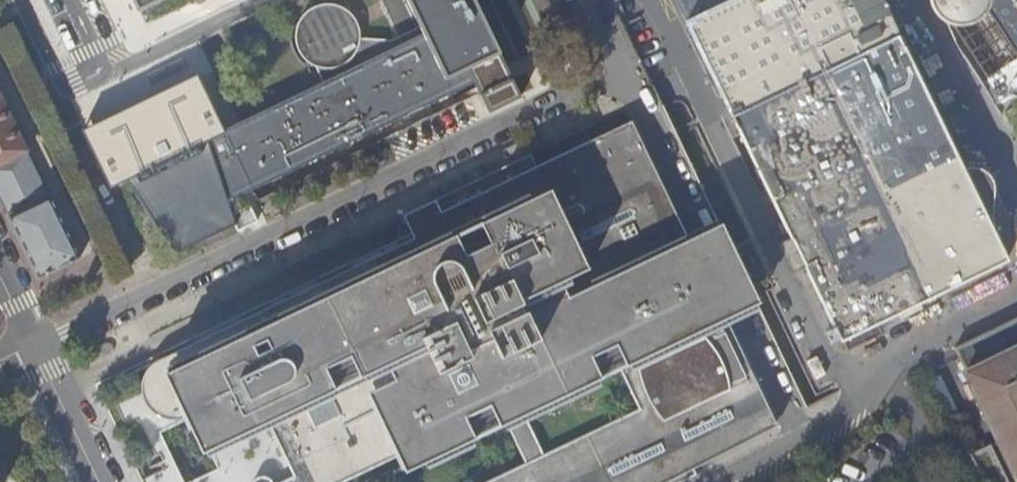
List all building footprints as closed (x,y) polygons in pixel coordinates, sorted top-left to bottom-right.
[(175,255),(236,225),(228,202),(252,190),(478,81),(520,60),(491,0),(406,0),(423,35),(239,124),(224,131),(197,75),(82,130),(110,188),(127,180),(175,255)] [(549,33),(573,21),(563,0),(533,0),(549,33)] [(734,119),(900,37),(889,15),(890,14),(884,0),(676,0),(734,119)] [(1014,0),(995,0),(954,27),(987,79),(1016,59),(1016,5),(1014,0)] [(1008,263),(1003,251),(1008,249),(1009,217),(991,177),(963,170),(900,37),(734,119),(842,343),(1008,263)] [(38,279),(83,258),(51,195),(48,196),(28,153),(30,151),(24,138),(22,138),(6,103),(0,91),(0,194),(10,214),(8,215),(38,279)] [(756,378),(731,326),(728,319),(738,313),(744,309),(761,301),(723,223),(705,231),(700,234),(689,241),(652,163),(633,122),(631,123),(625,112),(533,156),(436,203),(441,224),(428,231),(430,237),(420,243),(417,238),(405,215),(152,336),(153,338),(405,217),(413,234),(113,379),(116,387),(100,395),(113,421),(117,420),(147,481),(186,481),(161,431),(193,415),(219,469),(192,481),(331,481),(352,472),(354,478),(403,454),(399,448),(431,433),(434,440),(483,417),(480,410),(496,403),(526,464),(488,481),(661,481),(682,471),(692,467),(694,471),(780,427),(756,378)] [(987,481),(1016,481),(1016,316),(953,346),(965,371),(963,372),(996,440),(972,451),(987,481)]
